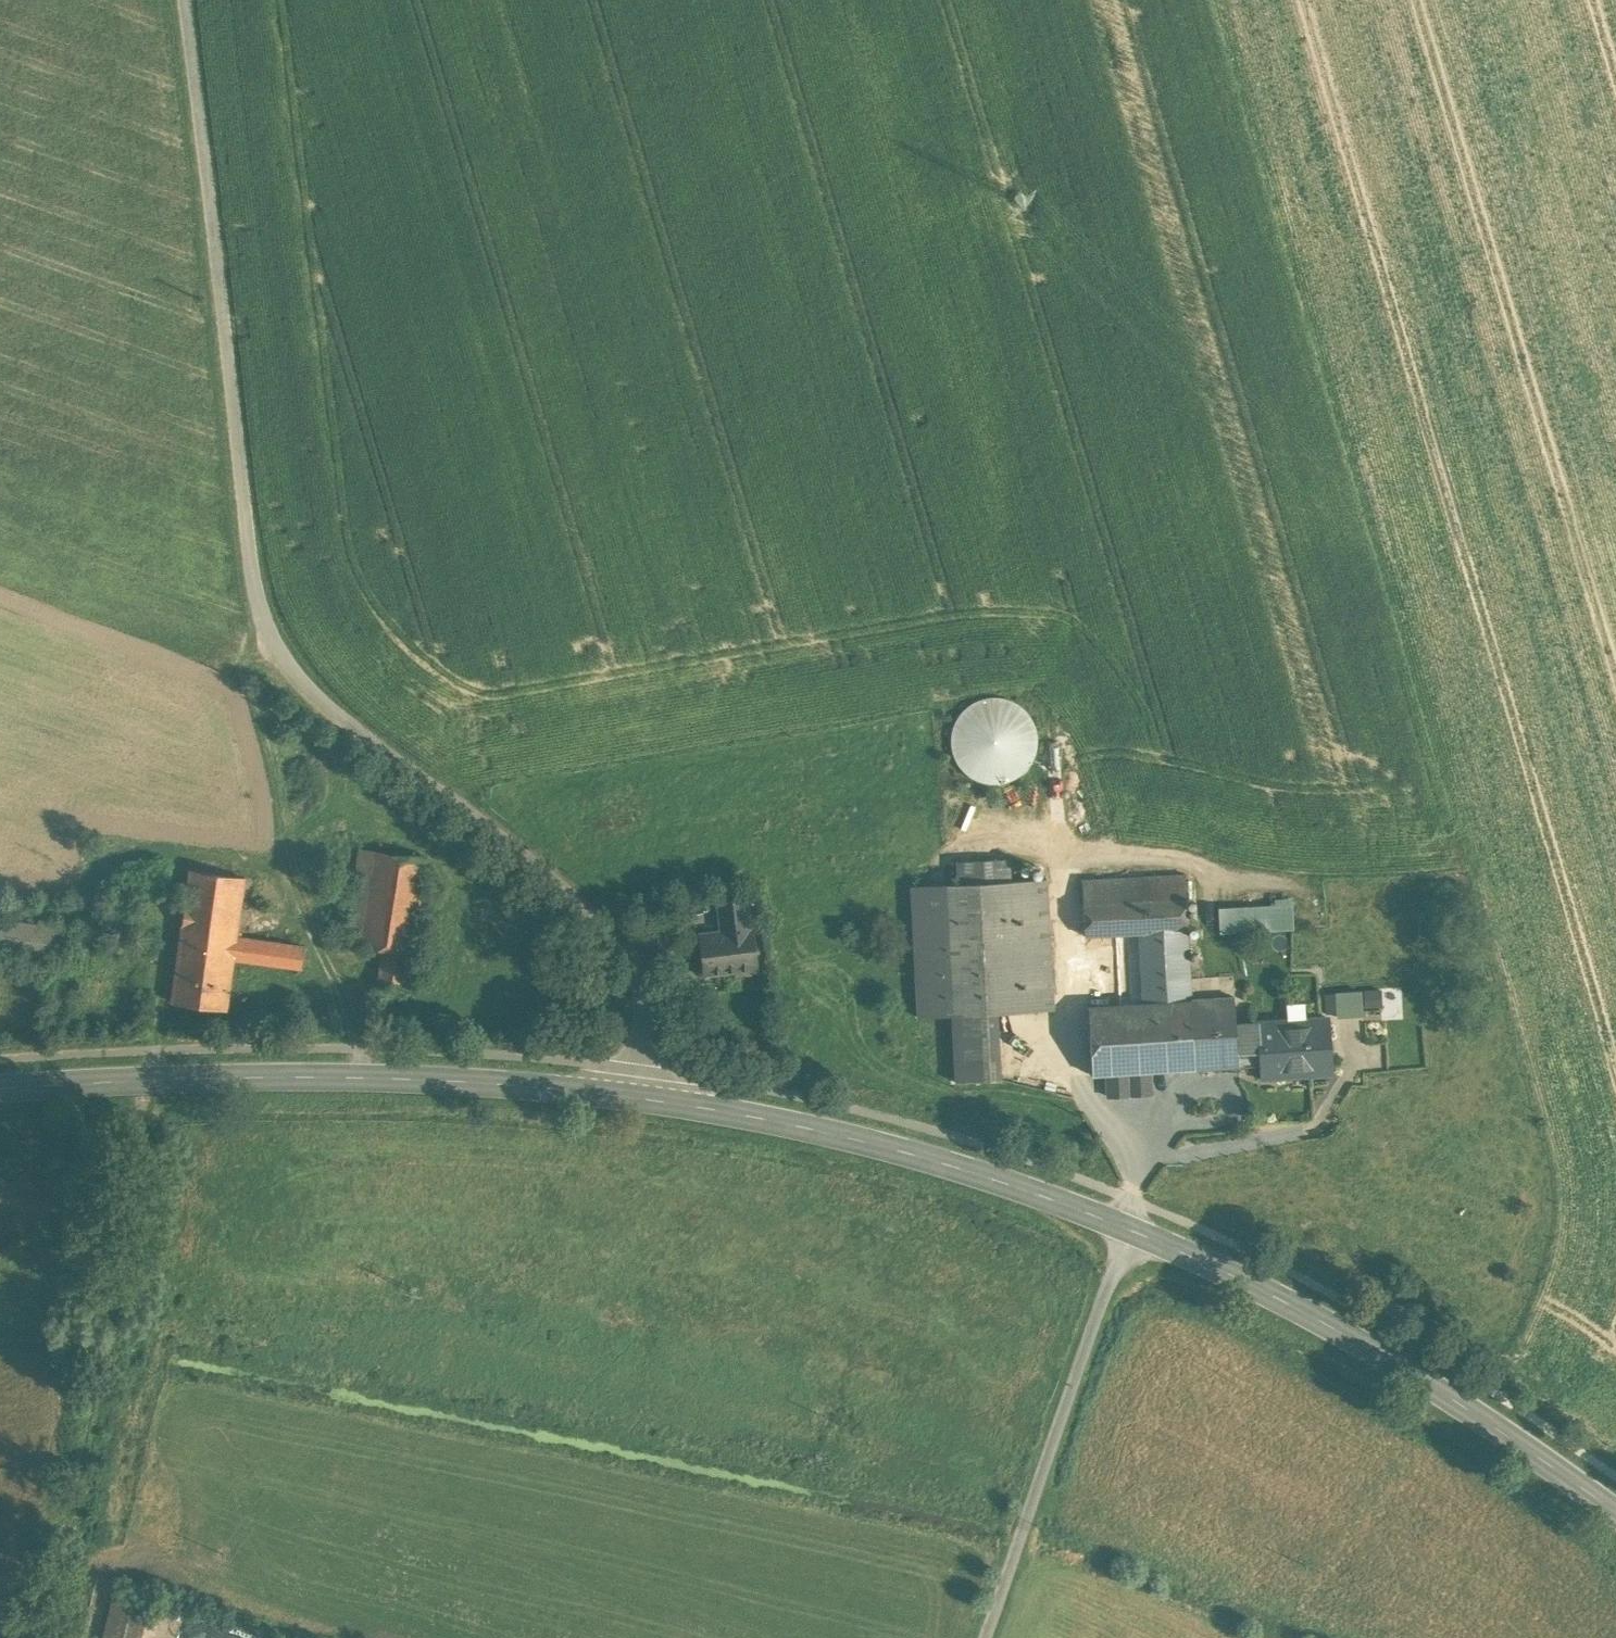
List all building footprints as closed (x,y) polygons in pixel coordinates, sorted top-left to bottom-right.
[(1007,695),(990,694),(973,699),(960,711),(952,726),(951,744),(956,760),(968,773),(983,781),(1001,783),(1017,777),(1030,766),(1038,750),(1040,733),(1034,716),(1023,703),(1007,695)] [(360,848),(346,943),(361,945),(375,850),(360,848)] [(427,858),(375,850),(361,945),(384,948),(412,953),(427,858)] [(246,876),(191,869),(180,944),(235,952),(237,935),(242,936),(242,930),(238,930),(246,876)] [(1185,873),(1082,878),(1084,900),(1081,901),(1082,903),(1084,903),(1086,935),(1139,932),(1162,931),(1164,980),(1148,981),(1149,1002),(1143,1003),(1089,1006),(1093,1072),(1092,1072),(1092,1074),(1108,1073),(1151,1070),(1179,1068),(1175,1001),(1192,1000),(1192,998),(1190,977),(1188,935),(1185,873)] [(1047,879),(947,884),(949,928),(954,1014),(998,1012),(1054,1009),(1047,879)] [(947,884),(912,886),(914,931),(949,928),(947,884)] [(1292,895),(1236,899),(1237,908),(1220,909),(1221,930),(1293,926),(1292,895)] [(747,896),(719,900),(723,931),(751,928),(747,896)] [(723,931),(701,933),(706,973),(737,969),(737,974),(758,971),(753,928),(751,928),(723,931)] [(949,928),(914,931),(918,1016),(953,1014),(954,1014),(949,928)] [(1162,931),(1139,932),(1143,1003),(1149,1002),(1148,981),(1164,980),(1162,931)] [(242,936),(237,935),(235,952),(235,958),(302,967),(305,945),(242,936)] [(235,952),(180,944),(172,1000),(227,1009),(235,958),(235,952)] [(412,953),(384,948),(379,984),(406,988),(412,953)] [(1331,1012),(1381,1009),(1380,985),(1330,988),(1331,1012)] [(1234,995),(1192,998),(1192,1000),(1175,1001),(1179,1068),(1239,1065),(1236,1023),(1234,995)] [(954,1014),(953,1014),(956,1081),(1001,1079),(998,1012),(954,1014)] [(1330,1017),(1257,1022),(1260,1063),(1261,1076),(1333,1071),(1330,1017)] [(1257,1022),(1236,1023),(1239,1065),(1260,1063),(1257,1022)] [(1151,1070),(1108,1073),(1109,1095),(1152,1092),(1151,1070)] [(114,1595),(104,1637),(140,1637),(148,1603),(114,1595)] [(205,1627),(194,1627),(189,1637),(230,1637),(205,1627)]
